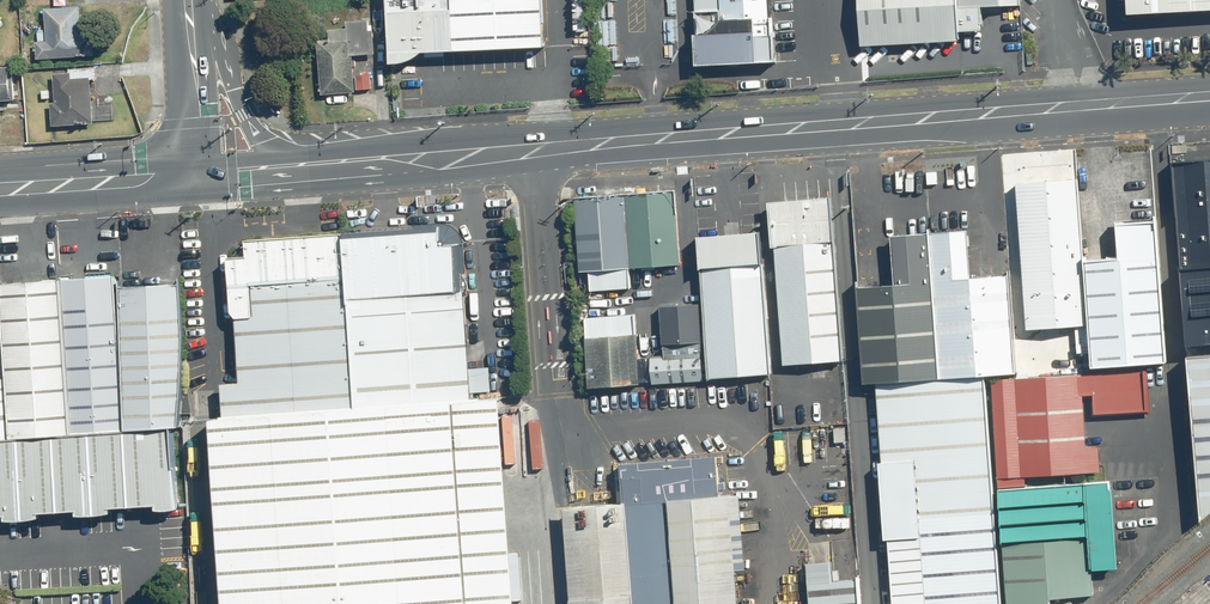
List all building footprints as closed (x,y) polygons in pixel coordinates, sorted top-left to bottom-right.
[(456,50),(453,0),(390,0),(393,53),(456,50)] [(541,0),(453,0),(456,50),(544,45),(541,0)] [(772,0),(693,0),(696,65),(775,61),(772,0)] [(861,45),(958,40),(958,31),(956,0),(858,0),(861,45)] [(1017,3),(1017,0),(956,0),(958,31),(982,30),(981,5),(1017,3)] [(1209,11),(1209,0),(1126,0),(1127,16),(1209,11)] [(38,59),(94,55),(93,34),(81,35),(79,6),(45,9),(47,40),(36,41),(38,59)] [(317,40),(321,94),(355,92),(353,55),(375,53),(373,30),(369,30),(368,19),(347,21),(347,27),(329,29),(330,39),(317,40)] [(15,99),(13,66),(0,67),(0,100),(15,99)] [(52,126),(94,123),(91,79),(97,79),(97,67),(68,68),(69,72),(53,73),(55,102),(51,102),(52,126)] [(356,74),(357,90),(372,89),(371,73),(356,74)] [(1167,151),(1182,340),(1209,337),(1209,148),(1167,151)] [(1073,161),(1017,165),(1028,314),(1084,310),(1073,161)] [(675,267),(669,193),(560,201),(565,275),(675,267)] [(829,199),(770,204),(784,366),(843,361),(829,199)] [(213,375),(221,416),(466,399),(454,236),(451,224),(441,216),(428,216),(236,231),(237,249),(218,250),(222,301),(229,311),(232,373),(213,375)] [(885,276),(856,278),(863,371),(1004,360),(997,267),(961,270),(957,218),(881,224),(885,276)] [(740,219),(689,223),(700,363),(751,359),(740,219)] [(1093,365),(1165,360),(1156,220),(1115,223),(1117,257),(1086,259),(1093,365)] [(112,423),(167,421),(159,263),(105,265),(112,423)] [(55,426),(112,423),(105,265),(48,268),(55,426)] [(55,426),(48,268),(0,270),(0,419),(0,429),(55,426)] [(621,296),(578,299),(584,377),(628,373),(621,296)] [(1181,340),(1195,510),(1209,494),(1209,337),(1181,340)] [(1078,357),(974,365),(982,467),(1086,459),(1078,357)] [(866,374),(884,603),(993,603),(982,467),(974,365),(866,374)] [(221,416),(234,603),(530,603),(516,396),(466,399),(221,416)] [(167,421),(112,423),(55,426),(0,429),(0,506),(171,497),(167,421)] [(563,508),(571,603),(736,603),(731,543),(745,542),(741,493),(719,495),(715,443),(609,451),(613,503),(563,508)] [(990,474),(1001,603),(1043,603),(1042,587),(1081,584),(1072,468),(990,474)] [(794,557),(798,603),(849,603),(845,553),(794,557)]
